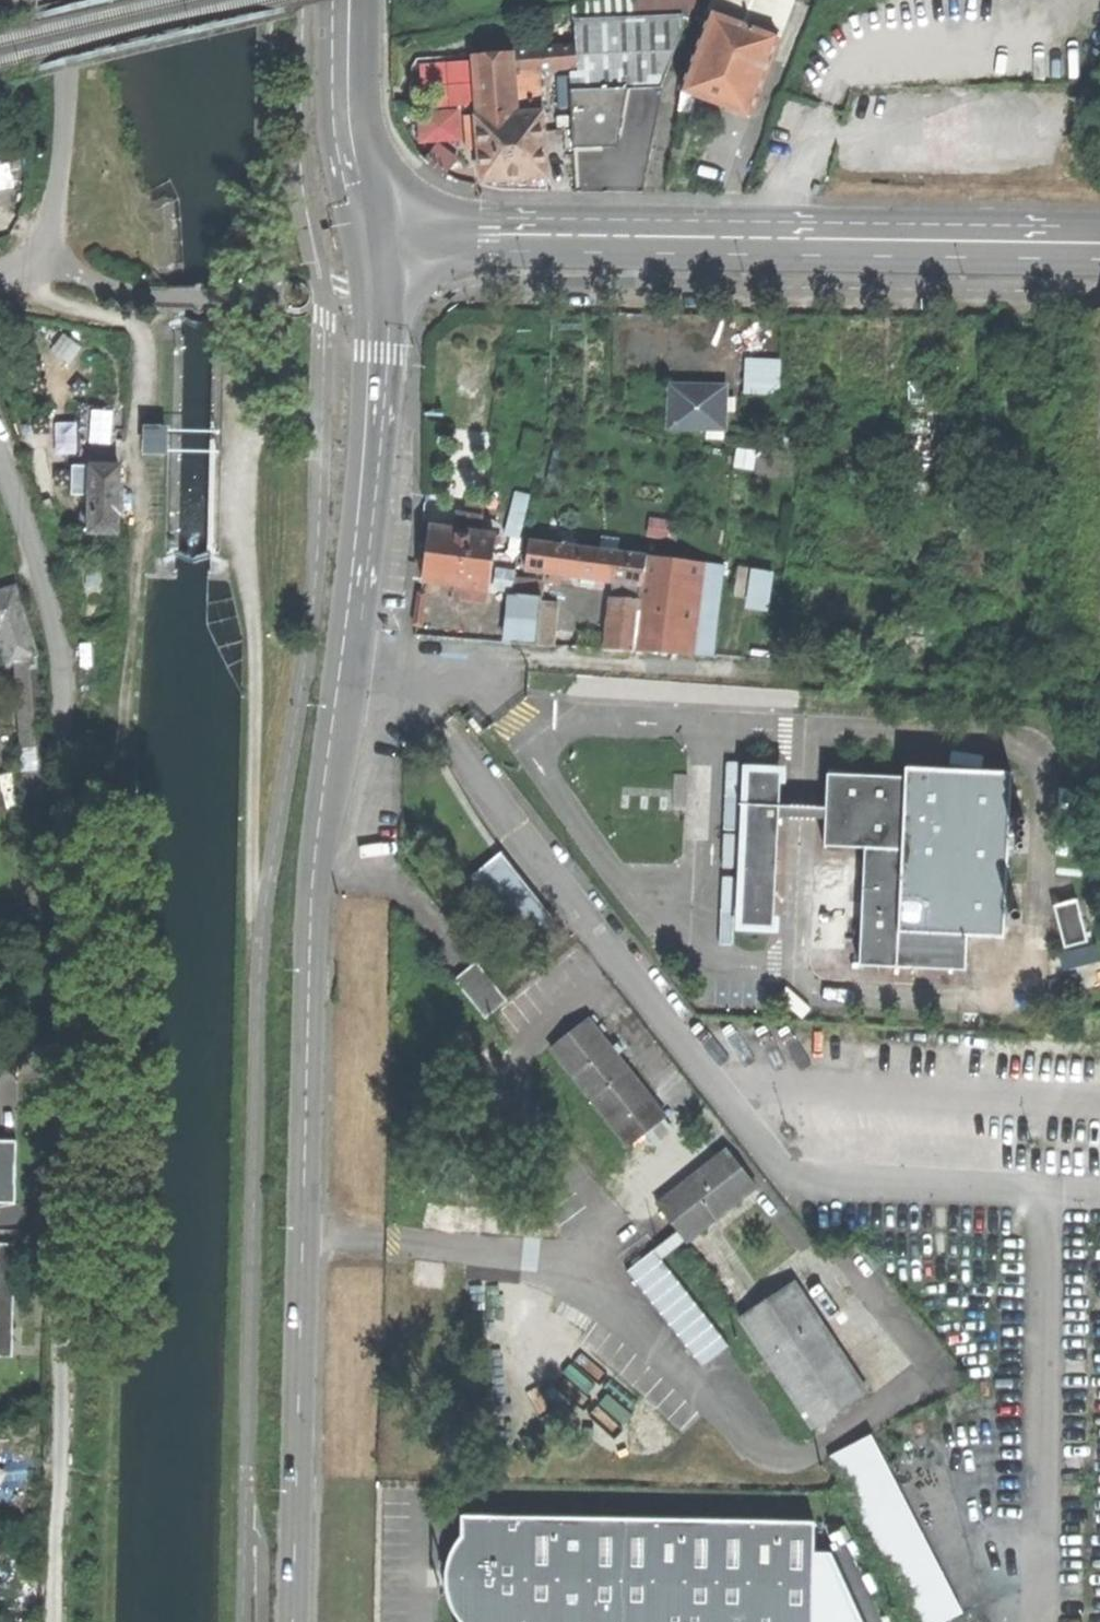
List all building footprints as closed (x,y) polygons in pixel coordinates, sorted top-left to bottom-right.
[(751,119),(794,0),(716,0),(681,93),(709,103),(751,119)] [(571,91),(627,90),(661,89),(683,29),(683,15),(574,20),(576,47),(578,67),(578,71),(570,74),(571,91)] [(578,67),(576,47),(475,56),(479,118),(477,118),(483,187),(505,191),(548,192),(540,70),(578,67)] [(619,138),(627,90),(571,91),(573,148),(600,148),(618,147),(619,138)] [(747,365),(745,392),(774,393),(775,366),(747,365)] [(671,429),(724,430),(724,388),(699,387),(672,387),(671,429)] [(147,452),(169,453),(169,429),(147,429),(147,452)] [(83,465),(72,465),(72,498),(93,498),(93,532),(120,532),(120,509),(123,509),(124,498),(124,486),(120,486),(120,465),(94,465),(83,465)] [(453,600),(488,604),(495,538),(479,535),(481,519),(463,517),(462,527),(456,526),(455,532),(431,529),(423,583),(454,587),(453,600)] [(725,566),(530,539),(524,572),(584,579),(644,586),(642,601),(610,597),(604,649),(714,656),(725,566)] [(766,566),(760,604),(780,608),(786,569),(766,566)] [(542,602),(544,584),(514,580),(512,594),(517,595),(512,644),(538,646),(542,602)] [(37,817),(27,659),(35,656),(23,617),(14,586),(0,590),(0,652),(4,666),(13,663),(24,817),(37,817)] [(560,603),(542,602),(538,646),(556,647),(560,603)] [(969,935),(1005,937),(1012,772),(906,768),(906,776),(829,773),(826,846),(866,848),(861,966),(917,968),(918,933),(969,935)] [(743,925),(775,927),(782,772),(749,770),(743,925)] [(674,805),(687,806),(689,775),(676,774),(674,805)] [(524,945),(550,924),(510,875),(496,857),(470,877),(524,945)] [(849,868),(833,868),(830,947),(846,947),(849,868)] [(1076,968),(1099,961),(1099,919),(1098,912),(1079,917),(1085,935),(1067,941),(1076,968)] [(967,970),(969,935),(918,933),(917,968),(967,970)] [(481,1010),(499,996),(472,963),(456,977),(481,1010)] [(626,1146),(665,1115),(590,1019),(551,1049),(626,1146)] [(19,1205),(20,1143),(0,1143),(0,1204),(19,1205)] [(686,1242),(756,1188),(726,1150),(657,1204),(678,1231),(626,1271),(702,1368),(730,1346),(661,1259),(682,1242),(686,1242)] [(738,1306),(749,1298),(707,1238),(689,1251),(731,1310),(738,1306)] [(857,1400),(867,1390),(794,1283),(739,1319),(813,1429),(857,1400)] [(962,1612),(872,1436),(831,1457),(916,1621),(943,1621),(962,1612)] [(815,1556),(815,1521),(461,1515),(460,1536),(456,1540),(451,1550),(447,1563),(445,1575),(445,1587),(447,1599),(452,1611),(459,1621),(815,1621),(815,1556)] [(37,1609),(20,1521),(0,1524),(0,1616),(37,1609)] [(815,1556),(815,1621),(863,1621),(833,1556),(815,1556)]
